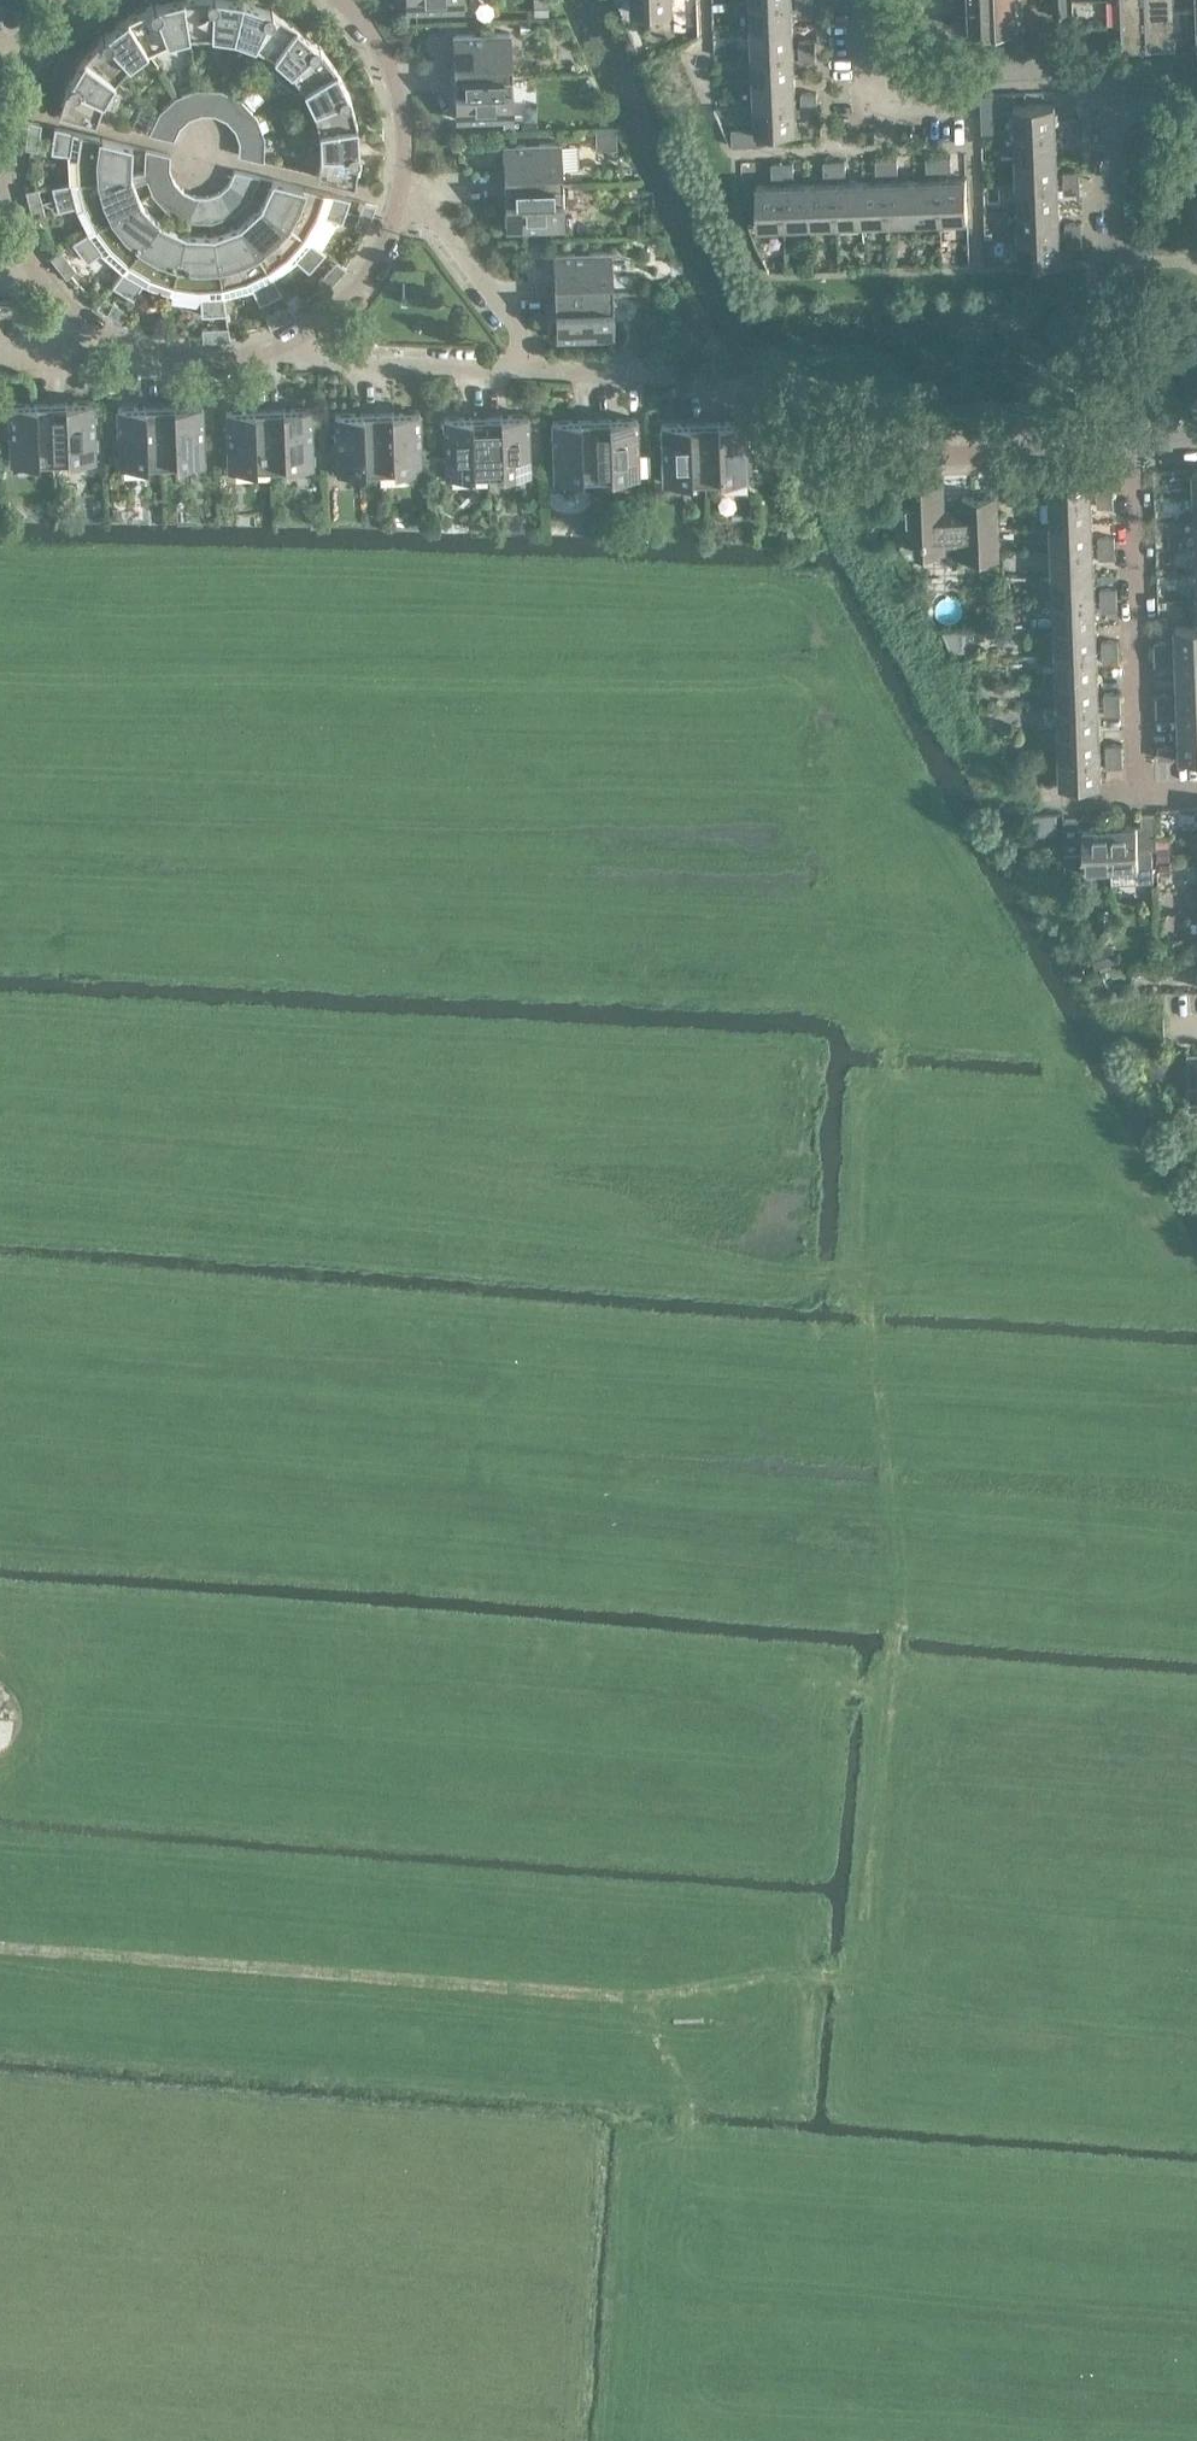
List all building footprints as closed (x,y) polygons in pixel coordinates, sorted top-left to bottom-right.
[(127,15),(147,48),(167,38),(189,32),(184,0),(160,0),(154,2),(127,15)] [(189,32),(211,31),(233,34),(242,0),(184,0),(189,32)] [(233,34),(254,42),(273,53),(296,22),(270,6),(252,0),(242,0),(233,34)] [(406,8),(463,6),(463,0),(405,0),(406,8)] [(532,12),(547,12),(546,0),(531,0),(532,12)] [(632,11),(674,9),(674,0),(631,0),(632,11)] [(752,26),(793,24),(792,0),(751,0),(752,26)] [(798,9),(814,8),(814,0),(798,0),(798,9)] [(1054,15),(1067,14),(1067,0),(1053,0),(1054,15)] [(1124,23),(1192,21),(1192,5),(1175,6),(1174,0),(1124,0),(1124,23)] [(1019,2),(970,4),(971,30),(1020,28),(1019,2)] [(19,19),(26,10),(25,10),(24,12),(2,4),(2,3),(1,3),(2,14),(2,16),(3,18),(4,19),(5,20),(7,21),(8,22),(10,23),(12,23),(13,23),(15,22),(17,21),(18,20),(19,19)] [(688,3),(688,17),(697,17),(697,3),(688,3)] [(103,33),(83,55),(114,78),(129,61),(147,48),(127,15),(103,33)] [(532,18),(519,19),(519,31),(532,30),(532,18)] [(1192,21),(1124,23),(1125,49),(1176,47),(1176,33),(1193,33),(1192,21)] [(274,53),(269,59),(275,70),(283,80),(296,91),(304,86),(337,66),(319,42),(296,22),(273,53),(274,53)] [(793,24),(752,26),(753,52),(794,51),(793,24)] [(453,33),(454,61),(454,75),(512,73),(511,31),(453,33)] [(815,39),(799,39),(800,50),(816,50),(815,39)] [(816,50),(800,50),(800,61),(816,60),(816,50)] [(794,51),(753,52),(754,78),(795,77),(794,51)] [(68,81),(58,110),(95,119),(103,97),(114,78),(83,55),(68,81)] [(337,66),(304,86),(313,106),(319,127),(357,121),(349,92),(337,66)] [(512,73),(454,75),(456,117),(513,115),(512,73)] [(795,77),(754,78),(755,105),(796,103),(795,77)] [(197,87),(176,95),(189,117),(201,112),(197,87)] [(220,88),(197,87),(201,112),(214,113),(220,88)] [(220,88),(214,113),(226,118),(241,97),(220,88)] [(817,91),(801,92),(802,102),(818,102),(817,91)] [(998,112),(997,92),(980,93),(981,112),(995,112),(998,112)] [(176,95),(159,110),(180,125),(189,117),(176,95)] [(241,97),(226,118),(234,128),(256,114),(241,97)] [(818,102),(802,102),(802,113),(818,112),(818,102)] [(1055,102),(1015,104),(1015,130),(1056,128),(1055,102)] [(796,103),(755,105),(756,131),(797,129),(796,103)] [(159,110),(149,132),(174,138),(180,125),(159,110)] [(256,114),(234,128),(239,140),(264,136),(256,114)] [(1078,117),(1062,118),(1062,129),(1078,128),(1078,117)] [(503,120),(504,128),(514,128),(514,120),(503,120)] [(320,150),(317,173),(354,182),(358,151),(357,121),(319,127),(320,150)] [(132,144),(54,125),(51,150),(69,153),(68,156),(71,182),(131,173),(132,144)] [(1056,128),(1015,130),(1016,156),(1057,155),(1056,128)] [(1078,128),(1062,129),(1063,139),(1078,139),(1078,128)] [(27,131),(25,146),(38,148),(40,133),(27,131)] [(264,136),(239,140),(238,154),(263,160),(264,136)] [(503,143),(504,170),(504,185),(562,183),(561,141),(503,143)] [(145,147),(144,171),(170,167),(170,153),(145,147)] [(951,155),(939,156),(939,170),(952,170),(951,155)] [(1057,155),(1016,156),(1017,183),(1058,181),(1057,155)] [(939,156),(927,156),(927,171),(939,170),(939,156)] [(898,157),(887,158),(888,174),(898,173),(898,157)] [(887,158),(876,158),(877,174),(888,174),(887,158)] [(835,159),(824,160),(824,176),(835,175),(835,159)] [(845,159),(835,159),(835,175),(846,175),(845,159)] [(783,161),(772,162),(773,178),(783,177),(783,161)] [(793,161),(783,161),(783,177),(794,177),(793,161)] [(751,164),(742,164),(742,172),(751,172),(751,164)] [(174,179),(170,167),(144,171),(152,192),(174,179)] [(234,169),(229,181),(250,196),(260,175),(234,169)] [(1080,169),(1064,170),(1064,181),(1080,180),(1080,169)] [(71,182),(51,184),(58,209),(76,204),(76,208),(88,231),(141,199),(131,173),(71,182)] [(967,176),(940,177),(942,218),(968,218),(967,176)] [(940,177),(914,178),(915,219),(942,218),(940,177)] [(272,178),(260,204),(310,241),(311,240),(323,218),(325,215),(342,221),(350,197),(272,178)] [(914,178),(888,179),(889,220),(915,219),(914,178)] [(174,179),(152,192),(167,209),(183,188),(174,179)] [(888,179),(861,180),(863,221),(889,220),(888,179)] [(861,180),(835,181),(837,222),(863,221),(861,180)] [(1080,180),(1064,181),(1065,191),(1081,191),(1080,180)] [(229,181),(219,190),(233,212),(250,196),(229,181)] [(835,181),(809,182),(811,223),(837,222),(835,181)] [(1058,181),(1017,183),(1018,209),(1059,207),(1058,181)] [(809,182),(783,183),(784,224),(811,223),(809,182)] [(562,183),(504,185),(506,227),(564,225),(562,183)] [(784,224),(783,183),(757,184),(758,225),(784,224)] [(183,188),(167,209),(188,219),(194,194),(183,188)] [(219,190),(207,194),(211,220),(233,212),(219,190)] [(194,194),(188,219),(211,220),(207,194),(194,194)] [(29,200),(33,215),(45,212),(41,197),(29,200)] [(88,231),(72,240),(87,261),(102,250),(104,252),(123,269),(123,270),(160,220),(141,199),(88,231)] [(260,204),(239,223),(272,276),(293,260),(295,258),(309,270),(325,251),(311,240),(310,241),(260,204)] [(1059,207),(1018,209),(1019,235),(1060,234),(1059,207)] [(355,225),(367,229),(372,215),(360,211),(355,225)] [(123,269),(112,284),(133,297),(143,282),(146,283),(171,292),(185,231),(160,220),(123,270),(123,269)] [(643,222),(628,222),(628,235),(643,234),(643,222)] [(1082,222),(1066,222),(1066,233),(1082,232),(1082,222)] [(239,223),(213,232),(223,294),(248,287),(251,286),(259,302),(282,291),(272,276),(239,223)] [(185,231),(171,292),(196,295),(200,295),(201,314),(226,312),(223,294),(213,232),(185,231)] [(1082,232),(1066,233),(1067,244),(1082,243),(1082,232)] [(1060,234),(1019,235),(1020,262),(1061,260),(1060,234)] [(553,252),(554,279),(554,294),(612,292),(611,250),(553,252)] [(57,264),(66,276),(76,268),(67,256),(57,264)] [(319,279),(328,287),(338,276),(329,267),(319,279)] [(303,303),(296,291),(285,297),(292,309),(303,303)] [(612,292),(554,294),(556,336),(614,334),(612,292)] [(107,312),(120,319),(127,309),(113,301),(107,312)] [(265,314),(271,326),(284,319),(279,308),(265,314)] [(202,327),(203,339),(218,339),(217,326),(202,327)] [(93,400),(51,401),(53,459),(95,458),(93,400)] [(9,410),(0,410),(1,438),(10,438),(11,461),(53,459),(51,401),(9,403),(9,410)] [(202,403),(159,405),(162,463),(204,461),(202,403)] [(162,463),(159,405),(117,406),(119,464),(162,463)] [(310,407),(268,408),(270,466),(312,464),(310,407)] [(270,466),(268,408),(226,410),(228,467),(270,466)] [(419,410),(377,411),(379,469),(421,468),(419,410)] [(377,411),(335,413),(337,471),(379,469),(377,411)] [(528,413),(485,415),(487,472),(530,471),(528,413)] [(487,472),(485,415),(443,416),(445,474),(487,472)] [(636,417),(594,418),(596,476),(638,474),(636,417)] [(596,476),(594,418),(552,419),(554,477),(596,476)] [(745,420),(703,421),(705,479),(747,478),(745,420)] [(705,479),(703,421),(661,423),(663,481),(705,479)] [(1050,469),(1051,496),(1092,495),(1091,468),(1050,469)] [(942,480),(890,482),(890,500),(905,500),(906,539),(919,539),(920,550),(917,550),(917,551),(945,550),(945,543),(953,543),(952,508),(941,508),(940,500),(943,500),(942,480)] [(1113,483),(1097,484),(1098,494),(1114,494),(1113,483)] [(963,508),(952,508),(953,543),(959,543),(960,558),(999,557),(996,494),(985,495),(979,500),(974,495),(962,496),(963,508)] [(1114,494),(1098,494),(1098,505),(1114,504),(1114,494)] [(1092,495),(1051,496),(1052,522),(1093,521),(1092,495)] [(1093,521),(1052,522),(1053,548),(1094,547),(1093,521)] [(1115,535),(1099,536),(1100,546),(1116,546),(1115,535)] [(1116,546),(1100,546),(1100,557),(1116,557),(1116,546)] [(1094,547),(1053,548),(1054,574),(1095,573),(1094,547)] [(1095,573),(1054,574),(1055,600),(1096,599),(1095,573)] [(1117,587),(1101,588),(1101,599),(1117,598),(1117,587)] [(1117,598),(1101,599),(1102,609),(1118,609),(1117,598)] [(1096,599),(1055,600),(1055,626),(1097,625),(1096,599)] [(1176,624),(1177,651),(1196,650),(1196,624),(1176,624)] [(1097,625),(1055,626),(1056,652),(1097,651),(1097,625)] [(985,637),(985,631),(985,628),(974,629),(974,632),(974,638),(985,637)] [(1119,639),(1103,640),(1103,650),(1119,650),(1119,639)] [(1171,641),(1155,641),(1155,652),(1171,651),(1171,641)] [(1119,650),(1103,650),(1104,661),(1120,661),(1119,650)] [(1177,651),(1178,677),(1196,676),(1196,650),(1177,651)] [(1097,651),(1056,652),(1057,678),(1098,677),(1097,651)] [(1171,651),(1155,652),(1156,663),(1171,662),(1171,651)] [(1178,677),(1179,703),(1196,702),(1196,676),(1178,677)] [(1098,677),(1057,678),(1058,704),(1099,703),(1098,677)] [(1121,691),(1105,692),(1105,702),(1121,702),(1121,691)] [(1172,693),(1157,693),(1157,704),(1173,703),(1172,693)] [(1121,702),(1105,702),(1105,713),(1121,713),(1121,702)] [(1179,703),(1180,729),(1196,728),(1196,702),(1179,703)] [(1099,703),(1058,704),(1059,730),(1100,729),(1099,703)] [(1173,703),(1157,704),(1157,715),(1173,714),(1173,703)] [(1180,729),(1181,756),(1196,756),(1196,728),(1180,729)] [(1100,729),(1059,730),(1060,756),(1101,755),(1100,729)] [(1123,743),(1107,744),(1107,755),(1123,754),(1123,743)] [(1174,745),(1158,746),(1159,757),(1175,756),(1174,745)] [(1123,754),(1107,755),(1107,765),(1123,765),(1123,754)] [(1101,755),(1060,756),(1061,783),(1102,782),(1101,755)] [(1036,813),(1027,814),(1027,817),(1027,824),(1027,825),(1033,831),(1052,831),(1058,824),(1057,812),(1055,812),(1036,813)] [(1138,824),(1111,825),(1112,867),(1113,882),(1143,881),(1154,881),(1153,848),(1157,848),(1156,814),(1142,814),(1142,824),(1138,824)] [(1111,825),(1084,826),(1080,826),(1079,817),(1064,817),(1066,869),(1074,877),(1085,871),(1085,868),(1112,867),(1111,825)] [(1158,845),(1159,857),(1169,857),(1169,845),(1158,845)] [(1170,873),(1170,863),(1160,863),(1160,873),(1170,873)] [(1116,958),(1112,944),(1093,948),(1097,963),(1116,958)] [(1149,1064),(1146,1066),(1154,1077),(1155,1076),(1159,1074),(1160,1077),(1179,1065),(1168,1049),(1150,1061),(1151,1063),(1149,1064)] [(1187,1052),(1190,1108),(1196,1108),(1196,1052),(1187,1052)]
